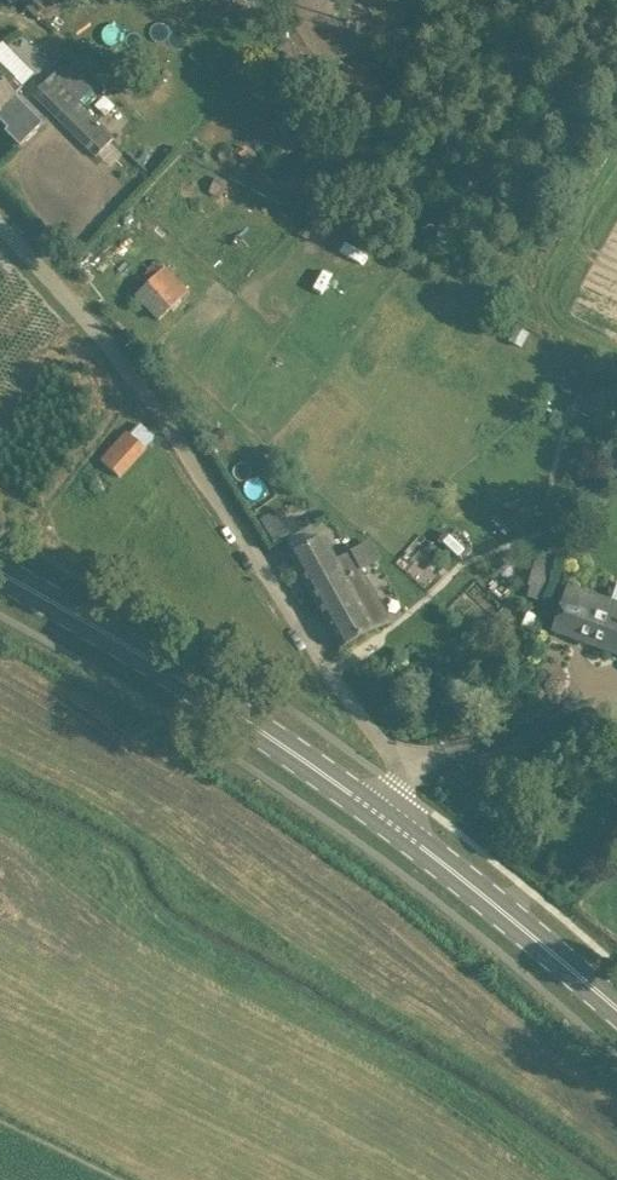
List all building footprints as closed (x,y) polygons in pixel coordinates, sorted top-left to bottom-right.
[(79,100),(91,89),(65,61),(36,88),(97,154),(115,138),(79,100)] [(15,96),(14,95),(23,87),(6,70),(0,75),(0,110),(15,96)] [(256,159),(246,141),(270,127),(252,94),(203,122),(231,173),(256,159)] [(219,197),(226,181),(215,176),(208,192),(219,197)] [(307,239),(314,224),(304,220),(297,235),(307,239)] [(166,267),(148,284),(171,309),(189,292),(166,267)] [(521,347),(528,333),(515,327),(508,340),(521,347)] [(594,403),(600,387),(566,374),(560,390),(576,396),(570,411),(589,418),(594,403)] [(144,449),(129,434),(127,432),(111,448),(100,460),(117,477),(128,465),(144,449)] [(269,542),(297,529),(291,517),(280,522),(275,510),(258,519),(269,542)] [(342,649),(392,621),(353,550),(332,562),(319,540),(291,557),(342,649)] [(557,550),(554,544),(547,543),(543,548),(545,555),(552,556),(557,550)] [(533,560),(525,586),(543,592),(551,566),(533,560)] [(568,587),(553,631),(616,654),(616,605),(568,587)]
